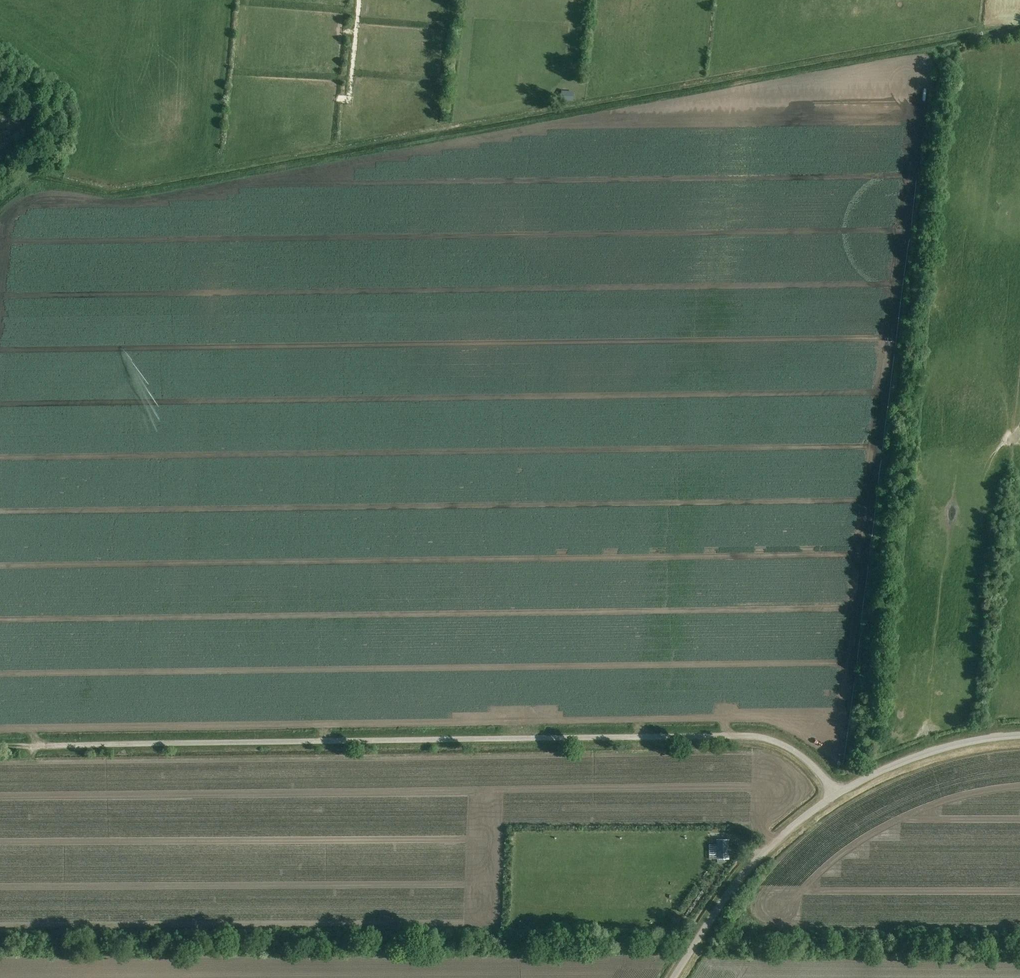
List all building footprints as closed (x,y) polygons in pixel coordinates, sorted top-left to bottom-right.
[(709,845),(709,859),(716,859),(728,859),(728,839),(716,839),(716,845),(709,845)]
